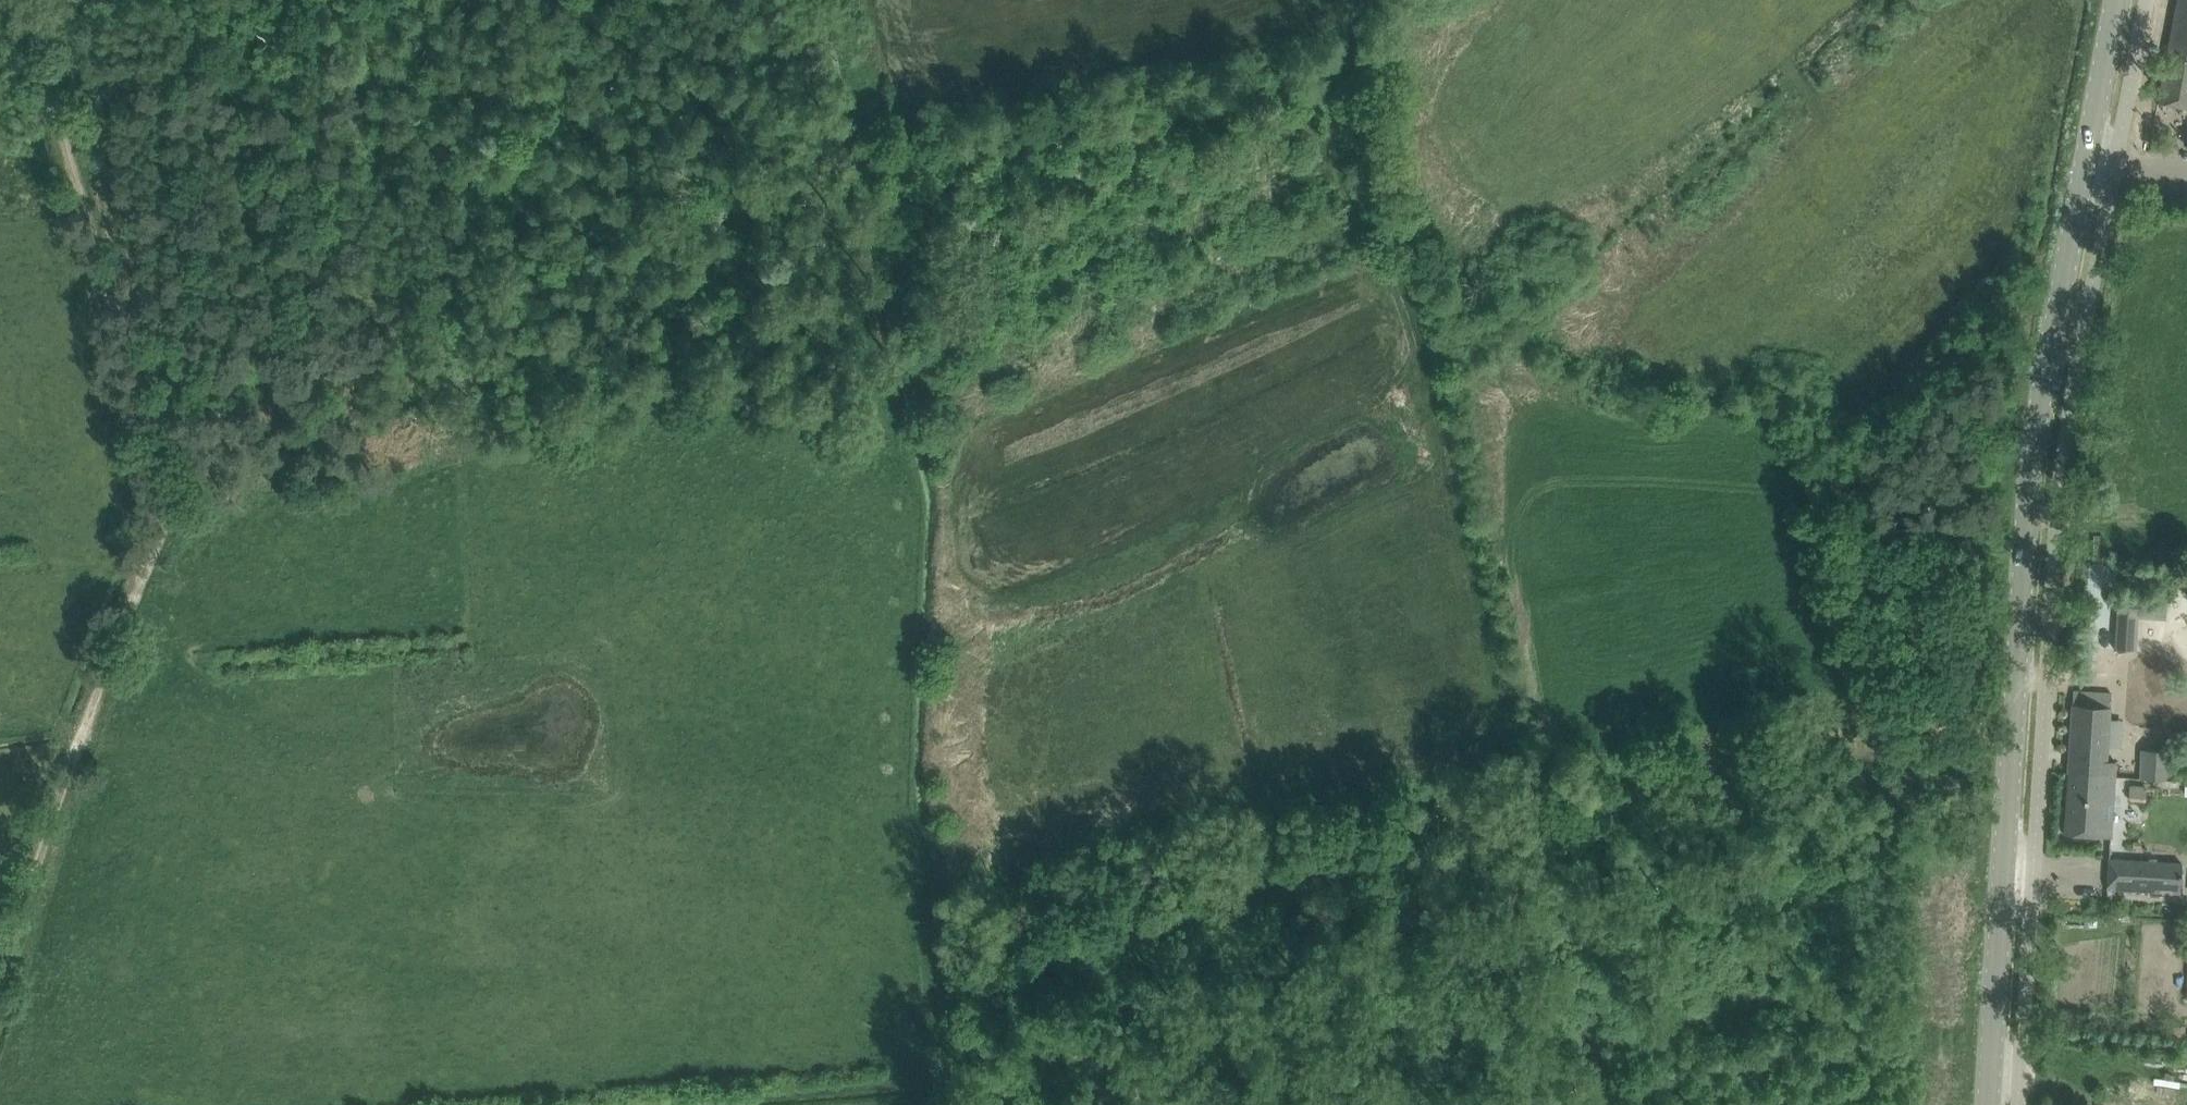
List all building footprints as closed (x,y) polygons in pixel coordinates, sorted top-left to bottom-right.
[(2158,102),(2186,107),(2186,0),(2177,0),(2173,18),(2158,102)] [(2130,650),(2133,611),(2166,613),(2167,597),(2118,594),(2115,649),(2130,650)] [(2070,745),(2077,746),(2076,759),(2069,758),(2068,773),(2115,776),(2116,761),(2108,761),(2111,707),(2110,707),(2111,692),(2074,689),(2070,745)] [(2167,780),(2169,751),(2137,749),(2135,778),(2167,780)] [(2111,837),(2115,776),(2068,773),(2064,834),(2111,837)] [(2131,786),(2129,799),(2145,800),(2146,787),(2131,786)] [(2180,893),(2182,862),(2109,858),(2107,889),(2161,892),(2161,888),(2171,889),(2171,892),(2180,893)] [(2176,1026),(2175,1037),(2185,1037),(2185,1026),(2176,1026)]
